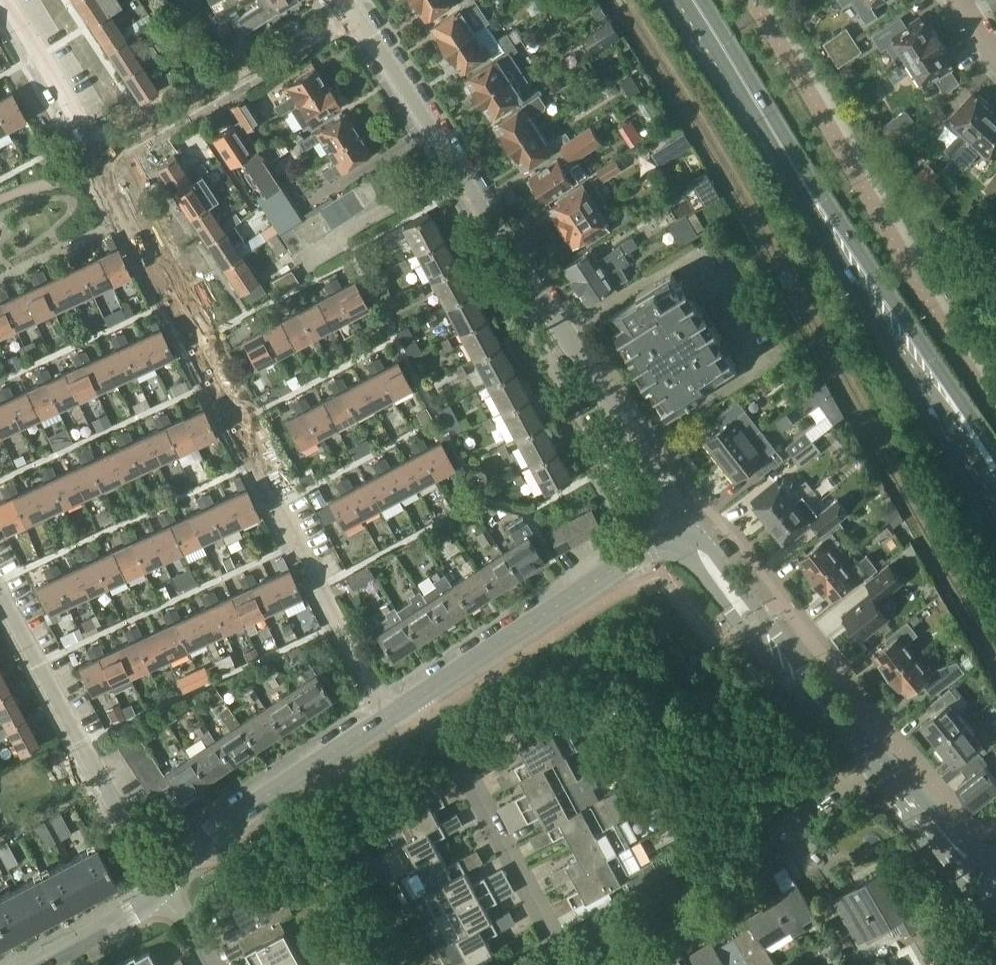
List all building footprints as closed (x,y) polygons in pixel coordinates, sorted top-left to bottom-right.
[(90,25),(108,13),(109,14),(125,3),(123,0),(112,0),(109,2),(111,4),(105,8),(100,0),(74,0),(90,25)] [(183,22),(205,59),(218,50),(188,0),(164,0),(163,1),(180,24),(183,22)] [(217,16),(246,0),(209,0),(217,16)] [(258,4),(232,20),(233,22),(232,22),(241,36),(277,12),(278,14),(299,0),(255,0),(258,4)] [(427,18),(455,0),(415,0),(427,18)] [(468,4),(434,26),(439,34),(438,35),(447,48),(477,29),(488,24),(491,21),(478,1),(480,0),(465,0),(468,4)] [(844,4),(845,5),(851,1),(860,13),(867,23),(879,15),(872,4),(873,3),(878,0),(879,3),(884,0),(842,0),(844,4)] [(601,5),(592,11),(598,20),(607,14),(601,5)] [(109,14),(108,13),(90,25),(106,50),(125,38),(125,39),(142,28),(136,20),(125,27),(127,29),(121,33),(109,14)] [(902,16),(873,35),(882,49),(888,46),(900,65),(901,65),(941,39),(932,27),(929,29),(923,19),(909,28),(902,16)] [(597,51),(621,36),(611,20),(587,36),(597,51)] [(458,64),(463,72),(491,54),(493,58),(497,55),(515,43),(522,39),(516,28),(498,39),(488,24),(477,29),(447,48),(458,65),(458,64)] [(823,43),(832,56),(856,41),(847,27),(823,43)] [(169,45),(165,37),(155,44),(159,51),(169,45)] [(106,50),(123,75),(141,63),(141,64),(157,54),(156,53),(157,53),(152,45),(142,52),(144,54),(138,58),(125,39),(125,38),(106,50)] [(900,65),(887,73),(894,83),(914,70),(923,84),(934,76),(939,84),(955,74),(952,70),(953,69),(950,65),(952,64),(946,54),(949,52),(941,39),(901,65),(900,65)] [(839,66),(863,51),(856,41),(832,56),(839,66)] [(504,83),(523,70),(512,54),(519,50),(515,43),(497,55),(499,58),(467,79),(478,97),(503,81),(504,83)] [(152,80),(141,64),(141,63),(123,75),(140,101),(174,79),(168,71),(159,77),(160,80),(155,84),(152,80)] [(279,115),(290,108),(324,83),(313,66),(284,86),(290,95),(273,106),(279,115)] [(528,77),(523,70),(504,83),(503,81),(478,97),(492,117),(524,96),(516,84),(528,77)] [(325,82),(324,83),(290,108),(305,131),(342,107),(325,82)] [(495,123),(510,145),(539,126),(533,117),(546,108),(547,104),(542,96),(543,95),(543,93),(541,90),(522,102),(524,105),(495,123)] [(7,129),(26,119),(12,92),(0,99),(0,115),(7,129)] [(995,113),(988,105),(990,103),(980,94),(978,96),(977,95),(966,107),(964,105),(955,114),(958,116),(954,120),(955,121),(951,125),(960,134),(947,149),(956,157),(995,113)] [(231,106),(244,127),(246,130),(260,123),(260,122),(260,121),(245,97),(231,106)] [(926,114),(934,124),(946,114),(938,104),(926,114)] [(915,120),(906,109),(881,126),(891,141),(915,120)] [(327,150),(357,131),(345,112),(303,140),(308,147),(320,139),(327,150)] [(965,165),(978,152),(976,150),(980,144),(993,156),(995,152),(995,113),(956,157),(965,165)] [(233,124),(212,138),(231,167),(241,160),(252,153),(233,124)] [(651,125),(641,132),(646,139),(656,132),(651,125)] [(560,146),(572,139),(567,131),(556,138),(556,137),(549,142),(539,126),(510,145),(525,169),(555,150),(554,149),(559,145),(560,146)] [(572,139),(560,146),(565,153),(530,176),(547,202),(576,183),(574,181),(586,174),(578,163),(575,164),(572,161),(601,142),(591,126),(572,139)] [(370,151),(357,131),(327,150),(335,163),(322,170),(327,177),(370,151)] [(653,153),(661,164),(679,153),(671,141),(653,153)] [(275,145),(260,148),(269,162),(282,153),(276,144),(275,145)] [(283,185),(259,148),(241,160),(248,169),(244,173),(253,188),(257,185),(264,197),(283,185)] [(175,154),(157,166),(174,192),(202,173),(203,173),(208,170),(207,169),(203,163),(192,169),(194,171),(188,175),(175,154)] [(619,169),(613,160),(597,170),(603,179),(619,169)] [(929,163),(914,177),(925,188),(940,174),(929,163)] [(381,169),(370,175),(384,195),(393,189),(381,169)] [(202,173),(174,192),(190,217),(208,205),(219,198),(203,173),(202,173)] [(384,195),(370,175),(360,182),(373,201),(384,195)] [(590,207),(591,208),(606,199),(592,176),(585,181),(584,180),(560,196),(562,199),(550,208),(562,226),(590,207)] [(230,179),(224,183),(229,190),(235,186),(230,179)] [(950,194),(935,179),(927,188),(941,203),(950,194)] [(363,208),(373,201),(360,182),(350,188),(363,208)] [(291,226),(301,220),(304,218),(283,185),(264,197),(269,204),(263,207),(280,233),(285,229),(291,226)] [(706,205),(721,196),(714,185),(699,193),(706,205)] [(363,208),(350,188),(341,194),(353,214),(363,208)] [(341,194),(330,201),(343,221),(353,214),(341,194)] [(343,221),(330,201),(321,207),(333,227),(343,221)] [(208,205),(190,217),(207,242),(233,224),(240,220),(235,212),(219,222),(217,219),(208,205)] [(321,207),(310,214),(323,233),(333,227),(321,207)] [(606,230),(591,208),(590,207),(562,226),(575,245),(586,238),(589,241),(606,230)] [(634,218),(628,207),(611,217),(617,227),(634,218)] [(408,235),(417,252),(442,239),(427,211),(384,235),(390,247),(398,243),(397,241),(408,235)] [(681,245),(698,234),(697,232),(705,226),(696,212),(688,217),(687,215),(669,226),(681,245)] [(310,214),(304,218),(301,220),(314,240),(323,233),(310,214)] [(303,246),(314,240),(301,220),(291,226),(303,246)] [(233,224),(207,242),(223,267),(241,255),(265,240),(259,232),(236,247),(234,244),(242,238),(233,224)] [(293,253),(303,246),(291,226),(285,229),(280,233),(280,234),(293,253)] [(287,248),(279,235),(278,234),(275,236),(274,233),(266,238),(266,239),(277,255),(287,248)] [(98,256),(111,284),(131,274),(118,247),(116,248),(112,236),(107,240),(111,250),(98,256)] [(626,253),(626,254),(639,246),(633,236),(620,245),(599,259),(592,248),(565,265),(576,284),(626,253)] [(455,264),(442,239),(417,252),(431,278),(455,264)] [(81,252),(73,253),(92,293),(111,284),(98,256),(85,262),(81,252)] [(72,268),(59,274),(72,302),(92,293),(73,253),(68,258),(72,268)] [(631,262),(626,254),(626,253),(576,284),(589,304),(616,286),(629,277),(622,267),(625,265),(626,266),(631,262)] [(241,255),(223,267),(240,292),(244,290),(251,299),(265,291),(241,255)] [(398,262),(404,272),(411,268),(406,258),(398,262)] [(984,269),(995,286),(995,260),(984,269)] [(470,291),(455,264),(431,278),(445,305),(470,291)] [(280,293),(300,283),(291,269),(271,280),(280,293)] [(43,270),(35,271),(54,310),(72,302),(59,274),(47,280),(43,270)] [(34,286),(22,291),(35,319),(35,320),(44,316),(44,315),(54,310),(35,271),(29,276),(34,286)] [(640,298),(617,312),(623,323),(615,329),(632,357),(630,358),(649,388),(652,387),(669,415),(709,389),(706,384),(738,364),(720,337),(722,335),(703,305),(701,307),(683,279),(678,282),(672,271),(637,293),(640,298)] [(336,278),(329,279),(349,317),(369,306),(355,280),(341,288),(336,278)] [(328,295),(316,301),(330,327),(349,317),(329,279),(324,284),(328,295)] [(412,288),(418,299),(425,295),(419,284),(412,288)] [(0,288),(0,295),(15,328),(35,319),(22,291),(8,298),(5,287),(0,288)] [(445,305),(459,331),(484,318),(470,291),(445,305)] [(15,328),(0,295),(0,335),(15,328)] [(300,297),(292,299),(312,337),(330,327),(316,301),(304,308),(300,297)] [(292,314),(279,321),(293,347),(312,337),(292,299),(287,304),(292,314)] [(122,305),(127,316),(134,313),(129,302),(122,305)] [(426,314),(432,325),(439,321),(433,310),(426,314)] [(152,330),(140,336),(153,366),(174,356),(160,326),(159,327),(154,316),(149,321),(152,330)] [(262,317),(255,318),(275,356),(293,347),(279,321),(267,327),(262,317)] [(275,356),(255,318),(250,324),(254,333),(241,340),(255,367),(275,356)] [(474,358),(498,345),(484,318),(459,331),(474,358)] [(124,333),(116,334),(134,374),(153,366),(140,336),(127,342),(124,333)] [(134,374),(116,334),(110,339),(114,348),(102,353),(116,383),(134,374)] [(446,352),(453,348),(447,337),(441,340),(446,352)] [(34,340),(24,345),(30,358),(40,354),(34,340)] [(416,340),(404,346),(409,357),(422,351),(416,340)] [(474,358),(488,384),(512,371),(498,345),(474,358)] [(97,392),(116,383),(102,353),(89,359),(86,350),(78,351),(97,392)] [(76,365),(63,371),(77,401),(97,392),(78,351),(72,356),(76,365)] [(9,361),(13,369),(21,365),(17,357),(9,361)] [(379,358),(372,359),(392,397),(412,387),(397,360),(384,367),(379,358)] [(359,379),(372,408),(392,397),(372,359),(367,364),(371,373),(359,379)] [(310,377),(317,374),(311,360),(304,364),(310,377)] [(455,367),(460,378),(467,374),(462,364),(455,367)] [(47,368),(40,369),(58,409),(77,401),(63,371),(51,377),(47,368)] [(58,409),(40,369),(34,374),(38,383),(25,389),(39,418),(58,409)] [(488,384),(502,410),(526,397),(512,371),(488,384)] [(769,375),(759,383),(765,391),(775,383),(769,375)] [(296,376),(288,380),(292,389),(301,384),(296,376)] [(342,377),(335,379),(355,417),(372,408),(359,379),(346,386),(342,377)] [(321,399),(337,426),(355,417),(335,379),(329,384),(334,393),(321,399)] [(827,382),(815,391),(808,396),(816,407),(822,402),(833,394),(827,382)] [(288,384),(279,389),(282,395),(291,390),(288,384)] [(20,427),(39,418),(25,389),(12,394),(9,386),(2,387),(20,427)] [(2,387),(0,388),(0,435),(1,436),(20,427),(2,387)] [(469,393),(475,405),(482,401),(476,390),(469,393)] [(197,409),(183,415),(197,445),(217,436),(203,406),(202,407),(197,396),(193,401),(197,409)] [(502,410),(516,437),(540,424),(526,397),(502,410)] [(305,398),(298,399),(319,438),(327,453),(331,451),(322,434),(337,426),(321,399),(309,406),(305,398)] [(299,448),(319,438),(298,399),(293,404),(297,413),(284,420),(299,448)] [(721,460),(761,429),(746,409),(739,400),(719,415),(726,424),(705,440),(721,460)] [(450,407),(440,413),(442,418),(451,433),(462,426),(450,407)] [(426,409),(417,415),(421,422),(430,417),(426,409)] [(167,413),(159,414),(178,454),(197,445),(183,415),(170,422),(167,413)] [(98,430),(111,424),(106,414),(93,420),(98,430)] [(178,454),(159,414),(153,419),(157,428),(144,433),(158,463),(178,454)] [(787,414),(777,422),(783,429),(793,421),(787,414)] [(496,428),(490,416),(483,420),(489,432),(496,428)] [(516,437),(530,463),(554,449),(540,424),(516,437)] [(64,446),(73,442),(66,428),(57,432),(64,446)] [(761,429),(721,460),(737,480),(757,464),(764,473),(784,457),(761,429)] [(128,430),(121,432),(139,472),(158,463),(144,433),(132,439),(128,430)] [(786,447),(793,455),(812,440),(806,431),(786,447)] [(139,472),(121,432),(115,437),(119,445),(106,451),(120,481),(139,472)] [(422,437),(415,439),(435,477),(455,466),(454,466),(440,440),(427,447),(422,437)] [(414,454),(402,460),(416,487),(435,477),(415,439),(409,444),(414,454)] [(813,439),(812,440),(793,455),(792,456),(801,466),(821,450),(813,439)] [(359,444),(364,454),(372,449),(367,440),(359,444)] [(504,443),(497,447),(503,458),(510,454),(504,443)] [(90,449),(83,450),(101,490),(120,481),(106,451),(93,457),(90,449)] [(569,478),(554,449),(530,463),(545,491),(569,478)] [(81,463),(68,468),(82,498),(101,490),(83,450),(78,455),(81,463)] [(23,454),(14,458),(17,466),(26,462),(23,454)] [(385,457),(378,459),(398,497),(416,487),(402,460),(389,467),(385,457)] [(377,473),(365,480),(379,507),(398,497),(378,459),(372,464),(377,473)] [(528,465),(519,470),(520,473),(520,474),(530,469),(528,465)] [(52,466),(45,467),(63,507),(82,498),(68,468),(56,474),(52,466)] [(43,480),(30,486),(44,516),(63,507),(45,467),(39,472),(43,480)] [(519,470),(518,469),(511,473),(517,485),(524,481),(520,474),(520,473),(519,470)] [(304,487),(314,480),(309,472),(299,478),(304,487)] [(198,473),(189,477),(193,485),(202,481),(198,473)] [(239,491),(226,497),(239,525),(260,515),(247,488),(244,489),(240,476),(235,481),(239,491)] [(348,477),(341,478),(361,517),(379,507),(365,480),(352,487),(348,477)] [(361,517),(341,478),(335,483),(340,493),(327,500),(341,527),(361,517)] [(769,521),(795,500),(801,496),(812,486),(807,479),(796,488),(797,488),(790,494),(780,481),(754,502),(769,521)] [(14,483),(6,485),(25,525),(44,516),(30,486),(17,492),(14,483)] [(6,485),(1,490),(4,498),(0,500),(0,524),(5,534),(25,525),(6,485)] [(819,494),(812,486),(801,496),(795,500),(769,521),(786,541),(796,533),(799,536),(811,526),(808,523),(811,521),(821,534),(838,520),(849,511),(839,498),(833,503),(818,515),(809,503),(819,494)] [(210,493),(202,494),(220,533),(239,525),(226,497),(213,503),(210,493)] [(200,509),(188,515),(200,542),(220,533),(202,494),(196,499),(200,509)] [(101,525),(115,518),(111,509),(97,516),(101,525)] [(581,515),(592,534),(602,529),(592,510),(581,515)] [(172,511),(164,512),(182,551),(200,542),(188,515),(175,521),(172,511)] [(162,527),(150,532),(162,560),(182,551),(164,512),(158,517),(162,527)] [(891,520),(895,527),(904,519),(901,512),(891,520)] [(502,551),(517,575),(543,558),(528,535),(533,531),(521,513),(505,524),(517,542),(502,551)] [(570,521),(580,540),(592,534),(581,515),(570,521)] [(815,579),(841,559),(827,541),(846,528),(840,520),(839,521),(838,520),(821,534),(820,535),(824,540),(800,560),(815,579)] [(560,526),(570,546),(580,540),(570,521),(560,526)] [(570,546),(560,526),(547,533),(558,552),(570,546)] [(134,528),(126,530),(144,569),(162,560),(150,532),(137,538),(134,528)] [(484,548),(495,541),(487,528),(475,535),(484,548)] [(124,544),(112,550),(124,578),(144,569),(126,530),(120,534),(124,544)] [(95,546),(88,547),(106,586),(124,578),(112,550),(99,556),(95,546)] [(248,546),(242,549),(246,558),(253,555),(248,546)] [(86,562),(73,568),(86,595),(106,586),(88,547),(82,552),(86,562)] [(458,564),(470,556),(466,551),(454,558),(458,564)] [(477,568),(492,591),(517,575),(502,551),(477,568)] [(841,559),(815,579),(830,598),(854,579),(859,584),(879,568),(878,567),(876,564),(868,554),(852,566),(845,558),(843,560),(841,559)] [(230,557),(223,560),(227,569),(235,566),(230,557)] [(280,572),(268,578),(281,605),(302,595),(289,568),(288,568),(283,557),(277,562),(280,572)] [(884,558),(876,564),(878,567),(879,568),(887,562),(886,561),(884,558)] [(369,566),(373,573),(380,569),(376,562),(369,566)] [(875,593),(860,604),(845,616),(861,636),(887,615),(877,602),(880,600),(881,601),(905,582),(890,563),(866,582),(875,593)] [(57,564),(50,565),(68,604),(86,595),(73,568),(61,574),(57,564)] [(68,604),(50,565),(44,570),(48,580),(35,586),(47,613),(68,604)] [(376,580),(367,565),(346,577),(352,588),(368,579),(370,583),(376,580)] [(220,567),(214,570),(217,576),(223,573),(220,567)] [(434,580),(445,573),(441,567),(430,574),(434,580)] [(467,608),(492,591),(477,568),(452,584),(467,608)] [(252,573),(245,574),(263,613),(281,605),(268,578),(256,583),(252,573)] [(442,624),(467,608),(452,584),(445,573),(434,580),(432,581),(435,585),(422,593),(427,601),(442,624)] [(243,589),(231,595),(244,622),(249,634),(258,630),(252,618),(263,613),(245,574),(239,579),(243,589)] [(401,617),(401,618),(416,641),(442,624),(427,601),(422,593),(417,584),(405,590),(411,600),(397,610),(401,617)] [(165,585),(155,590),(160,601),(170,596),(165,585)] [(214,591),(207,592),(225,631),(244,622),(231,595),(218,601),(214,591)] [(205,607),(192,613),(205,640),(225,631),(207,592),(201,597),(204,604),(205,607)] [(378,602),(379,604),(384,612),(394,606),(390,600),(389,601),(387,597),(378,602)] [(394,606),(384,612),(386,616),(370,626),(390,658),(393,656),(395,659),(402,654),(400,651),(416,641),(401,618),(401,617),(397,610),(394,606)] [(176,609),(169,610),(186,649),(205,640),(192,613),(180,619),(176,609)] [(167,625),(154,630),(167,658),(186,649),(169,610),(163,615),(167,625)] [(891,675),(917,655),(907,643),(919,633),(913,626),(918,621),(913,616),(886,638),(890,642),(875,654),(891,675)] [(86,631),(96,627),(91,617),(81,622),(86,631)] [(288,634),(294,632),(289,623),(283,625),(288,634)] [(148,666),(167,658),(154,630),(142,636),(138,626),(130,627),(148,666)] [(148,666),(130,627),(125,632),(129,642),(116,648),(129,675),(148,666)] [(83,637),(78,628),(67,633),(71,642),(83,637)] [(67,633),(60,636),(64,645),(71,642),(67,633)] [(110,684),(129,675),(116,648),(103,654),(99,644),(92,645),(110,684)] [(110,684),(92,645),(86,650),(91,660),(77,666),(90,693),(110,684)] [(255,648),(245,653),(248,661),(259,655),(255,648)] [(214,660),(219,670),(234,663),(230,653),(214,660)] [(917,655),(891,675),(906,694),(915,687),(918,691),(925,685),(933,695),(975,663),(968,654),(958,662),(957,660),(955,662),(939,667),(931,673),(917,655)] [(305,680),(290,690),(305,714),(331,697),(316,673),(304,655),(293,662),(305,680)] [(11,690),(0,670),(0,696),(11,690)] [(178,679),(184,692),(202,683),(197,671),(178,679)] [(279,673),(268,680),(273,686),(284,679),(279,673)] [(215,685),(207,689),(216,703),(223,698),(215,685)] [(922,723),(938,744),(965,723),(957,712),(963,707),(956,697),(962,692),(956,685),(951,689),(951,688),(950,688),(926,707),(932,715),(922,723)] [(258,696),(254,689),(243,697),(247,703),(255,698),(258,696)] [(0,696),(0,715),(6,726),(6,727),(25,717),(11,690),(0,696)] [(290,690),(265,707),(280,730),(305,714),(290,690)] [(258,696),(255,698),(261,706),(264,704),(258,696)] [(135,713),(131,704),(122,708),(127,717),(135,713)] [(215,740),(230,763),(255,746),(240,723),(239,723),(233,714),(234,713),(228,704),(217,712),(229,730),(215,740)] [(120,707),(108,712),(113,722),(124,716),(120,707)] [(265,707),(240,723),(255,746),(280,730),(265,707)] [(0,729),(0,732),(3,738),(10,734),(21,754),(40,744),(25,717),(6,727),(6,726),(0,729)] [(515,766),(522,778),(566,755),(579,748),(565,722),(546,732),(539,718),(517,730),(525,744),(521,746),(528,759),(515,766)] [(791,729),(799,738),(810,729),(803,720),(791,729)] [(230,763),(215,740),(203,722),(194,728),(198,735),(199,734),(206,745),(190,756),(205,779),(230,763)] [(938,744),(948,756),(945,758),(951,766),(942,774),(948,782),(963,770),(964,770),(983,755),(991,748),(990,747),(995,743),(995,735),(987,743),(984,739),(981,741),(983,739),(978,732),(975,735),(965,723),(938,744)] [(624,725),(614,731),(619,742),(630,736),(624,725)] [(118,746),(125,757),(144,744),(137,733),(118,746)] [(183,745),(179,738),(167,745),(172,752),(183,745)] [(125,757),(131,766),(150,753),(144,744),(125,757)] [(628,764),(640,757),(635,749),(623,755),(628,764)] [(157,763),(150,753),(131,766),(137,776),(157,763)] [(566,755),(522,778),(528,790),(515,797),(522,809),(579,779),(579,778),(566,755)] [(983,755),(964,770),(969,777),(958,786),(976,808),(989,797),(990,798),(995,794),(995,776),(987,764),(988,762),(983,755)] [(190,756),(163,773),(170,784),(178,797),(205,779),(190,756)] [(157,763),(137,776),(143,786),(163,773),(157,763)] [(593,770),(579,778),(579,779),(522,809),(529,821),(541,815),(548,827),(604,796),(606,796),(593,770)] [(421,786),(413,772),(403,778),(411,792),(421,786)] [(170,784),(163,773),(143,786),(150,797),(170,784)] [(382,820),(396,845),(396,846),(441,822),(434,809),(446,802),(440,790),(427,797),(382,820)] [(567,832),(574,845),(618,821),(604,796),(548,827),(554,839),(567,832)] [(60,812),(49,818),(53,825),(64,819),(60,812)] [(669,812),(664,815),(662,821),(665,826),(675,821),(669,812)] [(68,826),(64,819),(53,825),(57,832),(68,826)] [(33,827),(37,834),(47,828),(43,821),(33,827)] [(567,863),(574,875),(630,845),(618,821),(574,845),(580,856),(567,863)] [(383,851),(397,877),(441,853),(434,840),(447,833),(441,822),(396,846),(396,845),(383,851)] [(71,833),(68,826),(57,832),(61,839),(71,833)] [(51,835),(47,828),(37,834),(40,841),(51,835)] [(51,835),(40,841),(44,848),(55,842),(51,835)] [(0,844),(0,853),(10,848),(6,841),(0,844)] [(96,845),(40,875),(59,912),(116,882),(96,845)] [(608,889),(627,879),(632,889),(662,873),(654,859),(641,866),(630,845),(574,875),(580,887),(568,894),(581,918),(615,901),(608,889)] [(10,848),(0,853),(0,855),(3,861),(14,855),(10,848)] [(362,863),(373,857),(368,848),(357,854),(362,863)] [(447,865),(441,853),(397,877),(410,901),(423,895),(422,894),(466,870),(460,858),(447,865)] [(18,862),(14,855),(3,861),(7,868),(18,862)] [(473,882),(466,870),(422,894),(423,895),(435,918),(492,888),(485,875),(473,882)] [(859,941),(889,925),(895,936),(904,931),(905,933),(923,923),(905,891),(895,896),(881,871),(834,897),(859,941)] [(0,896),(0,936),(3,942),(59,912),(40,875),(0,896)] [(245,922),(250,933),(251,934),(280,918),(280,919),(294,912),(276,878),(246,894),(247,897),(234,904),(244,922),(245,922)] [(753,964),(775,964),(777,964),(765,945),(790,930),(793,935),(805,927),(803,923),(816,914),(797,882),(771,898),(774,903),(747,919),(751,926),(735,936),(753,964)] [(361,888),(354,892),(354,893),(357,898),(362,896),(364,894),(361,889),(361,888)] [(498,900),(492,888),(435,918),(448,942),(449,943),(493,920),(486,906),(498,900)] [(353,900),(340,908),(346,920),(360,913),(353,900)] [(254,964),(263,964),(296,947),(280,919),(280,918),(251,934),(250,933),(240,938),(247,950),(246,950),(254,964)] [(493,920),(449,943),(448,942),(435,948),(444,964),(467,964),(493,950),(486,938),(499,931),(493,920)] [(387,933),(377,938),(382,947),(390,943),(392,942),(387,933)] [(735,936),(717,947),(713,940),(686,956),(683,952),(671,959),(674,964),(753,964),(735,936)] [(375,942),(362,949),(367,958),(371,959),(381,954),(380,952),(379,949),(375,942)] [(382,947),(379,949),(380,952),(381,954),(386,962),(397,956),(390,943),(382,947)] [(305,964),(296,947),(263,964),(305,964)] [(151,949),(138,955),(136,952),(113,964),(160,964),(151,949)]
